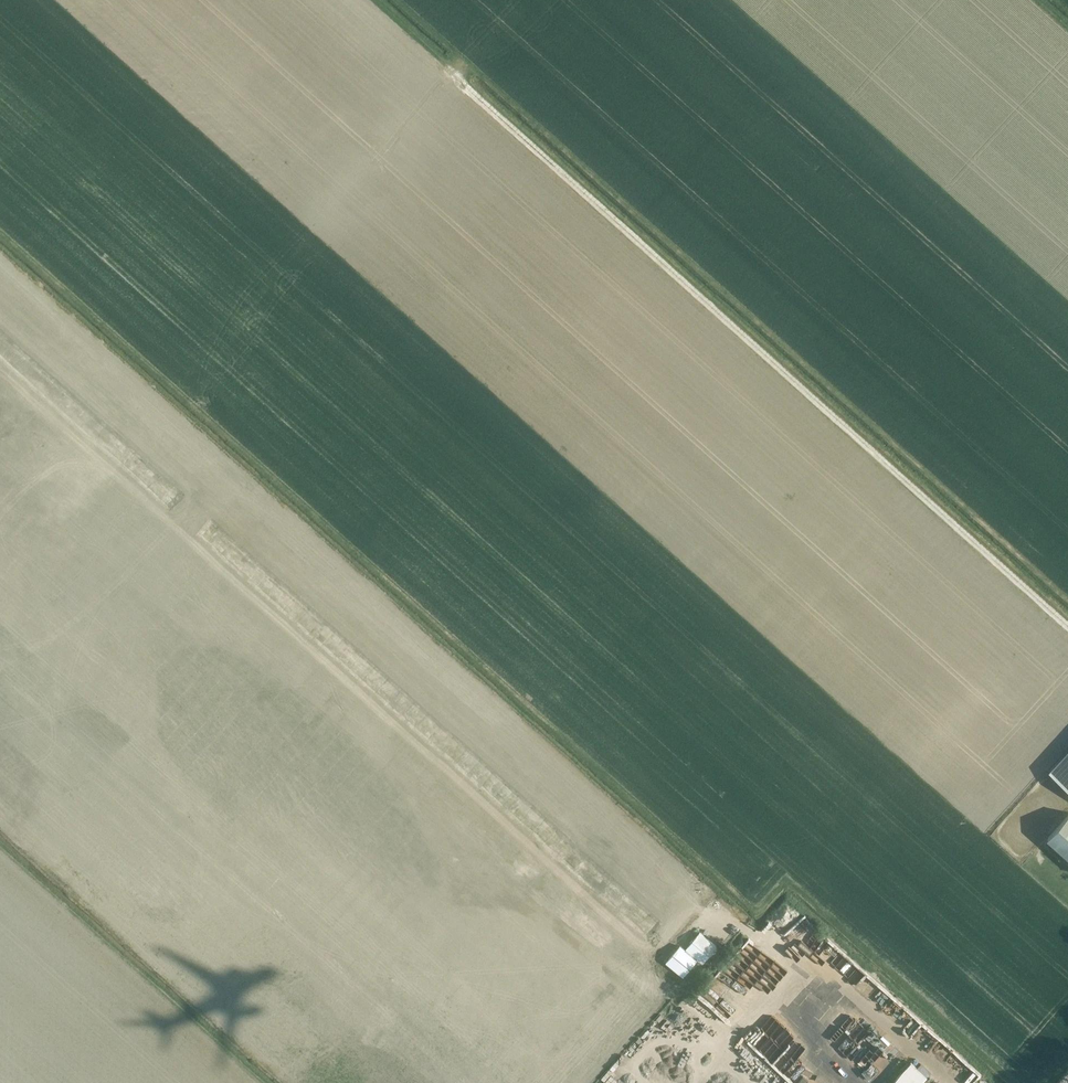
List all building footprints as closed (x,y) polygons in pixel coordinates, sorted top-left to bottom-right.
[(1049,772),(1067,789),(1067,750),(1049,772)] [(1049,837),(1067,854),(1067,815),(1049,837)] [(680,945),(666,962),(683,976),(698,959),(702,963),(717,946),(700,932),(685,949),(680,945)]
